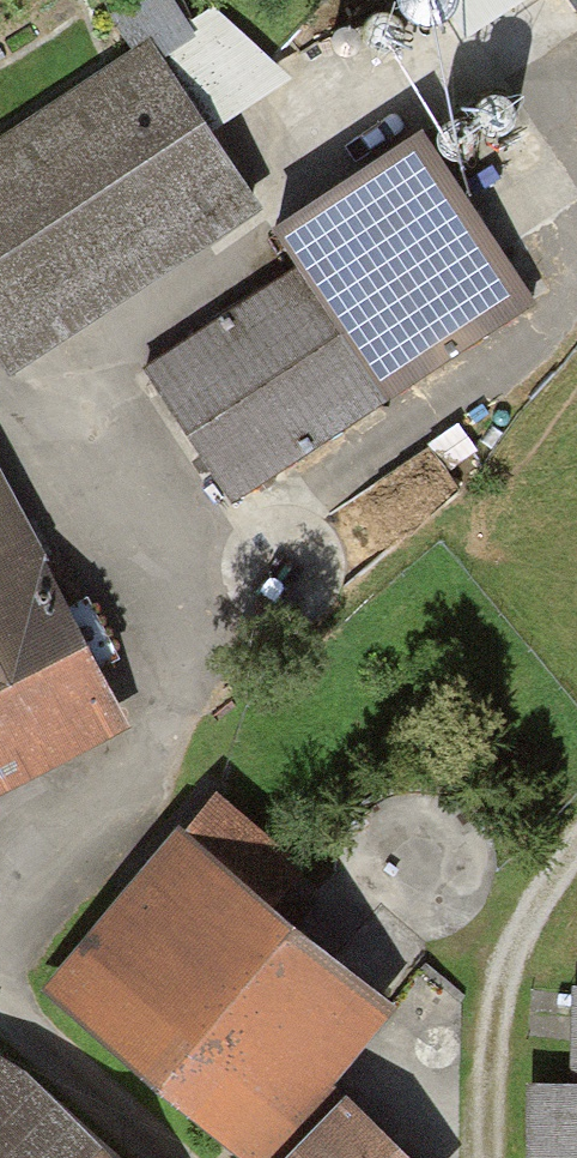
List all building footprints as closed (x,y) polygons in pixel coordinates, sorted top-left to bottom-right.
[(132,52),(150,41),(164,62),(197,40),(188,25),(172,0),(139,0),(110,19),(132,52)] [(464,42),(530,0),(437,0),(464,42)] [(213,10),(188,25),(197,40),(164,62),(212,135),(292,84),(213,10)] [(150,41),(132,52),(0,138),(0,374),(7,385),(265,216),(212,135),(164,62),(150,41)] [(537,306),(425,138),(272,239),(295,272),(144,372),(233,507),(537,306)] [(132,733),(46,566),(49,565),(0,469),(0,801),(132,733)] [(218,797),(184,837),(272,911),(304,872),(218,797)] [(178,832),(44,992),(231,1157),(283,1157),(395,1012),(272,911),(184,837),(178,832)] [(0,1068),(0,1157),(107,1157),(0,1068)] [(527,1089),(527,1157),(576,1157),(576,1089),(571,1089),(527,1089)] [(346,1105),(295,1157),(401,1157),(346,1105)]
